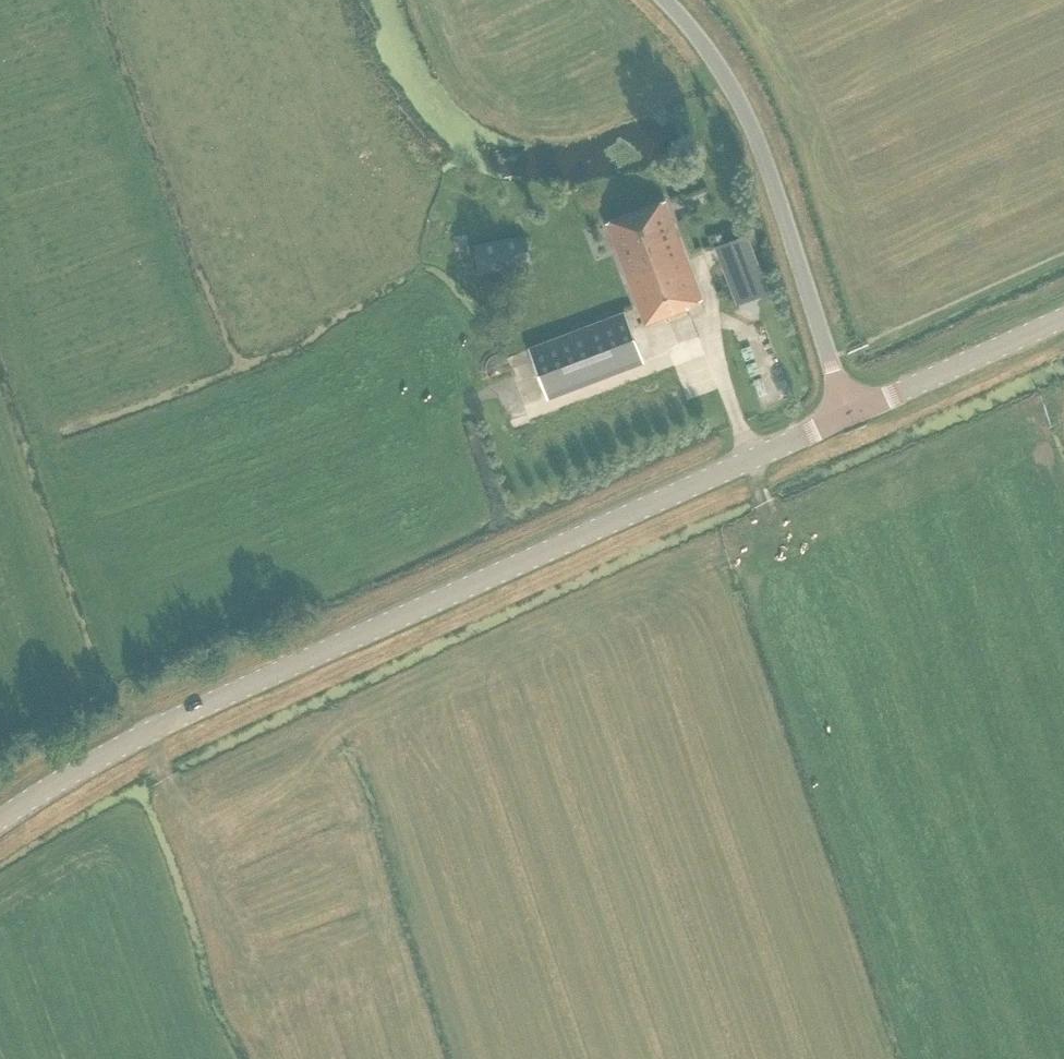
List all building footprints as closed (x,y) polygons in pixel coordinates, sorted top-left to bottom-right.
[(606,225),(645,325),(687,309),(686,306),(702,300),(665,202),(606,225)] [(717,244),(723,241),(721,235),(714,238),(717,244)] [(736,305),(759,297),(768,293),(746,236),(715,248),(736,305)] [(479,274),(531,265),(526,237),(474,246),(479,274)] [(548,399),(644,363),(625,312),(528,349),(548,399)]
